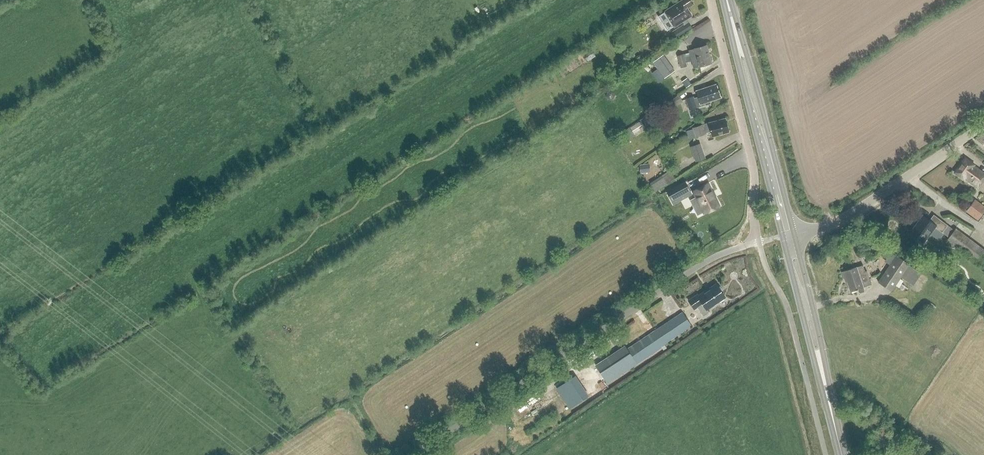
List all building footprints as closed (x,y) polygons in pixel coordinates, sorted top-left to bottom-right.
[(692,15),(687,8),(692,5),(689,0),(682,0),(665,11),(674,26),(692,15)] [(675,39),(692,28),(688,22),(671,33),(675,39)] [(636,53),(640,61),(655,53),(650,45),(636,53)] [(684,57),(683,54),(678,56),(681,67),(687,66),(686,62),(691,61),(693,68),(699,66),(711,63),(706,45),(694,49),(688,50),(690,56),(684,57)] [(593,53),(594,53),(591,48),(582,53),(585,58),(586,58),(593,53)] [(667,54),(655,62),(667,78),(679,70),(667,54)] [(620,64),(624,71),(637,64),(632,57),(620,64)] [(690,78),(685,81),(688,87),(694,84),(690,78)] [(694,99),(693,96),(686,99),(689,110),(701,106),(700,104),(720,98),(716,84),(696,91),(698,97),(694,99)] [(670,100),(674,107),(683,102),(679,95),(670,100)] [(668,102),(662,105),(666,111),(671,107),(668,102)] [(653,112),(644,120),(648,125),(657,116),(653,112)] [(715,122),(715,121),(709,123),(703,124),(692,128),(695,137),(706,134),(706,133),(711,131),(712,136),(729,132),(726,119),(715,122)] [(643,120),(632,128),(637,134),(648,126),(643,120)] [(703,153),(700,143),(691,146),(694,156),(703,153)] [(974,165),(965,158),(954,173),(963,179),(964,178),(978,188),(983,180),(983,173),(973,166),(974,165)] [(675,179),(669,170),(650,183),(655,192),(675,179)] [(686,184),(668,194),(673,204),(691,194),(686,184)] [(704,212),(704,213),(718,206),(708,184),(694,191),(697,197),(690,200),(693,207),(700,203),(704,212)] [(975,199),(966,212),(978,220),(983,212),(983,206),(975,199)] [(700,203),(693,207),(698,215),(703,212),(704,212),(700,203)] [(908,235),(922,245),(935,227),(949,237),(947,240),(981,266),(983,263),(983,250),(955,228),(954,230),(933,215),(929,221),(923,216),(908,235)] [(869,249),(874,253),(879,245),(874,242),(869,249)] [(896,256),(878,283),(891,292),(901,277),(913,285),(921,274),(909,265),(896,256)] [(844,279),(846,278),(850,292),(856,290),(856,291),(858,290),(859,292),(860,293),(864,292),(864,290),(863,287),(871,285),(867,271),(865,272),(863,265),(857,267),(856,267),(842,272),(844,279)] [(707,310),(725,297),(716,284),(698,296),(702,303),(697,307),(704,316),(709,313),(707,310)] [(625,346),(596,366),(608,384),(637,364),(662,347),(661,346),(691,325),(682,312),(627,350),(625,346)] [(568,407),(586,394),(572,373),(553,386),(568,407)] [(905,445),(889,444),(888,454),(881,454),(904,454),(905,445)]
